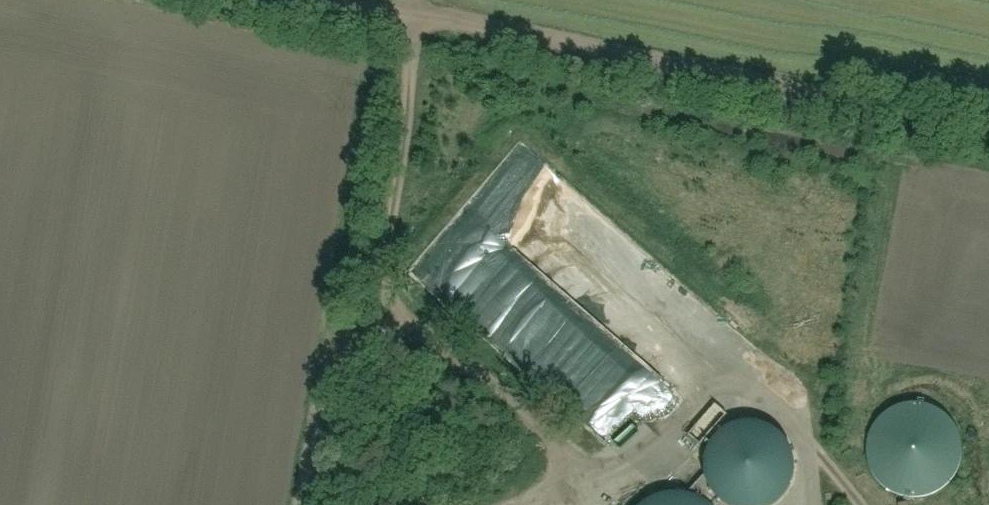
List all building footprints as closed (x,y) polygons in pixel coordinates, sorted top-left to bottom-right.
[(970,457),(970,441),(964,425),(954,413),(940,404),(924,401),(908,402),(893,409),(881,420),(874,434),(871,450),(873,466),(881,481),(894,492),(909,498),(926,500),(942,495),(955,486),(965,472),(970,457)] [(802,450),(796,436),(786,425),(773,417),(757,415),(742,417),(729,425),(718,436),(712,451),(712,466),(716,481),(724,493),(736,502),(746,504),(769,504),(779,502),(791,493),(799,480),(803,466),(802,450)] [(701,497),(684,494),(666,497),(652,504),(717,504),(701,497)]
